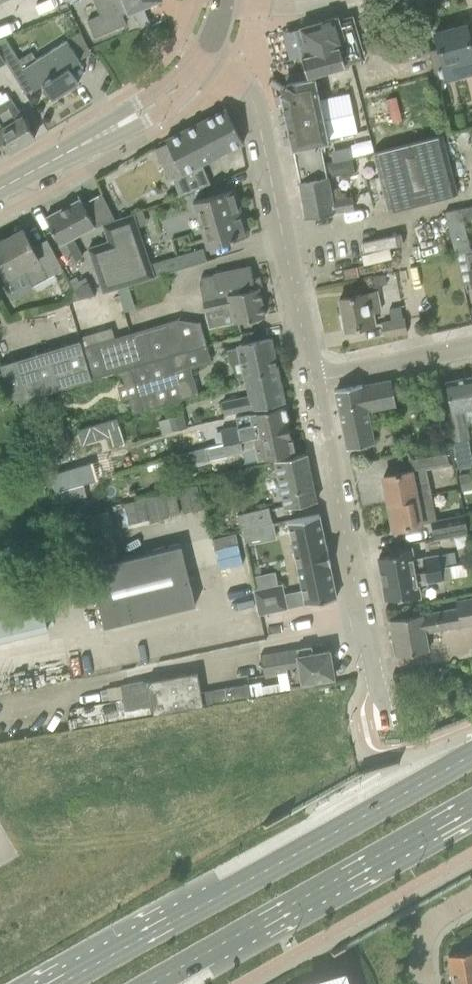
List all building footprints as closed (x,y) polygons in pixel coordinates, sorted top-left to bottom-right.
[(100,15),(87,20),(94,37),(126,24),(121,13),(128,11),(128,12),(156,0),(94,0),(100,15)] [(337,17),(300,27),(307,54),(301,56),(307,75),(364,59),(352,16),(338,20),(337,17)] [(471,75),(471,48),(466,24),(435,33),(438,45),(427,48),(436,82),(447,79),(447,81),(471,75)] [(0,39),(0,50),(1,52),(7,49),(8,42),(5,36),(0,39)] [(79,60),(69,43),(67,41),(22,68),(34,88),(43,83),(53,99),(78,83),(68,67),(79,60)] [(287,84),(281,93),(284,107),(300,181),(327,176),(324,166),(324,163),(322,155),(320,144),(328,143),(327,138),(357,132),(349,92),(319,99),(316,84),(315,78),(310,79),(308,79),(287,84)] [(9,152),(35,137),(24,120),(21,114),(20,115),(10,98),(9,99),(5,92),(1,95),(0,93),(0,136),(9,152)] [(243,143),(232,120),(225,108),(165,139),(167,142),(155,148),(171,180),(179,196),(201,187),(198,181),(192,184),(190,180),(189,180),(185,173),(225,152),(243,143)] [(389,210),(457,192),(441,135),(374,153),(389,210)] [(349,155),(373,152),(371,139),(347,142),(349,155)] [(339,188),(331,190),(328,176),(327,177),(300,181),(298,182),(304,217),(354,208),(351,195),(345,197),(344,193),(341,194),(339,188)] [(215,195),(192,201),(199,224),(206,247),(228,241),(247,235),(240,212),(234,189),(215,195)] [(95,226),(90,216),(81,199),(45,217),(60,244),(58,245),(69,264),(80,257),(71,239),(95,226)] [(470,253),(460,209),(445,212),(455,256),(467,254),(471,279),(471,252),(470,253)] [(153,277),(149,263),(148,261),(149,261),(133,213),(103,224),(108,240),(88,246),(103,291),(153,277)] [(32,247),(22,229),(0,241),(0,269),(5,280),(23,271),(31,286),(63,270),(56,256),(47,239),(32,247)] [(364,262),(396,257),(392,235),(360,240),(364,262)] [(202,249),(175,256),(179,269),(205,261),(202,249)] [(163,259),(149,263),(153,277),(167,272),(163,259)] [(260,276),(253,277),(250,266),(213,274),(213,276),(201,278),(202,285),(199,286),(202,303),(259,290),(259,288),(262,287),(260,276)] [(83,298),(95,294),(88,281),(73,289),(68,303),(83,298)] [(232,323),(265,316),(259,290),(202,303),(205,314),(230,309),(232,323)] [(372,313),(382,311),(377,291),(339,299),(345,330),(374,324),(372,313)] [(95,294),(83,298),(87,311),(99,307),(95,294)] [(384,337),(407,332),(404,318),(382,322),(384,337)] [(206,345),(200,323),(177,319),(115,337),(112,327),(78,337),(79,341),(80,341),(91,379),(130,368),(206,345)] [(237,348),(226,350),(230,368),(241,365),(244,376),(245,376),(276,370),(270,338),(250,343),(237,345),(237,348)] [(91,379),(80,341),(79,341),(0,364),(0,370),(14,402),(91,379)] [(190,368),(211,361),(206,345),(130,368),(143,411),(167,404),(197,394),(190,368)] [(244,378),(229,381),(235,411),(283,401),(276,370),(245,376),(244,376),(244,378)] [(445,381),(451,411),(447,412),(454,449),(468,447),(467,439),(467,438),(465,423),(471,421),(471,376),(445,381)] [(369,412),(396,406),(391,380),(362,385),(362,384),(335,390),(347,448),(375,442),(369,412)] [(237,426),(221,429),(223,443),(289,429),(284,405),(235,415),(237,426)] [(183,415),(158,422),(162,433),(186,427),(183,415)] [(257,460),(294,452),(289,429),(223,443),(226,457),(256,451),(257,460)] [(223,443),(208,446),(211,460),(226,457),(223,443)] [(425,469),(453,464),(449,445),(408,454),(412,470),(383,476),(388,502),(430,494),(425,469)] [(283,508),(316,501),(306,454),(273,461),(283,508)] [(199,483),(76,513),(89,567),(104,626),(195,604),(181,545),(212,538),(199,483)] [(394,529),(435,521),(430,494),(388,502),(394,529)] [(241,530),(272,523),(268,507),(237,515),(241,530)] [(289,521),(306,602),(306,603),(337,597),(337,595),(336,595),(319,515),(319,513),(288,520),(288,522),(289,521)] [(434,540),(468,531),(464,514),(430,523),(434,540)] [(438,553),(413,558),(411,547),(391,551),(392,554),(379,557),(382,578),(450,565),(450,564),(455,564),(453,552),(438,554),(438,553)] [(443,579),(452,578),(450,565),(382,578),(386,599),(399,597),(400,600),(421,596),(419,585),(443,580),(443,579)] [(49,624),(37,579),(0,588),(0,637),(49,624)] [(282,584),(254,590),(259,614),(287,608),(282,584)] [(471,624),(471,598),(456,601),(457,608),(390,620),(396,655),(429,650),(426,633),(471,624)] [(329,651),(312,654),(311,647),(260,655),(264,675),(288,671),(291,690),(309,687),(308,681),(333,677),(329,651)] [(197,671),(98,689),(104,722),(203,705),(197,671)] [(201,690),(202,700),(225,697),(224,688),(201,690)] [(448,955),(453,983),(471,983),(471,951),(448,955)] [(344,973),(308,983),(347,983),(344,973)]
